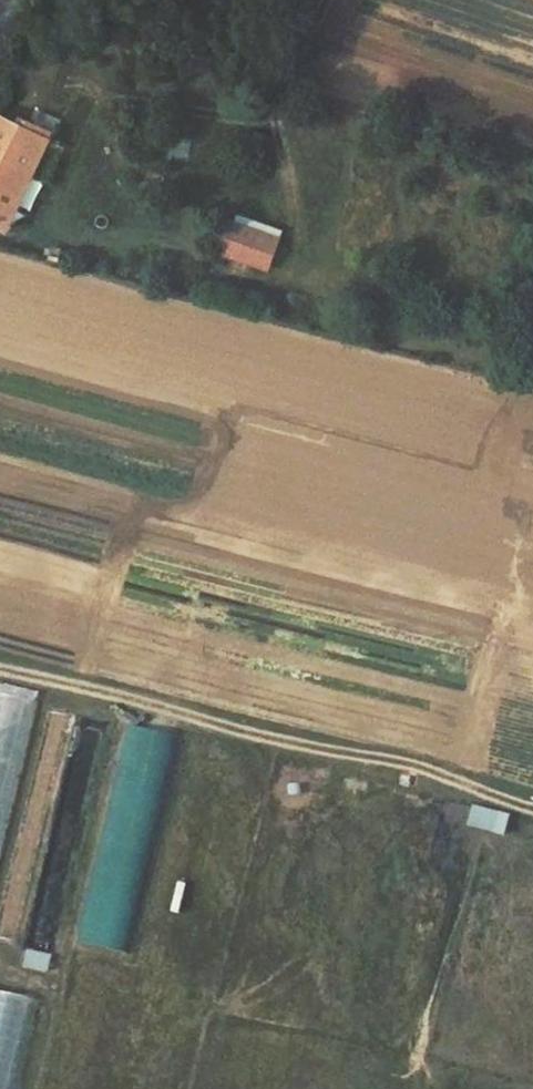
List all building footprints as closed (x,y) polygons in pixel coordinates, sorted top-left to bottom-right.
[(31,186),(46,154),(0,130),(0,170),(31,186)] [(6,243),(31,186),(0,170),(0,239),(6,243)] [(232,218),(218,255),(267,274),(281,237),(232,218)] [(32,698),(0,693),(0,756),(23,759),(32,698)] [(123,725),(80,943),(130,953),(174,735),(123,725)] [(44,833),(18,829),(0,932),(0,939),(24,944),(44,833)] [(32,995),(0,989),(0,1088),(13,1088),(32,995)]
